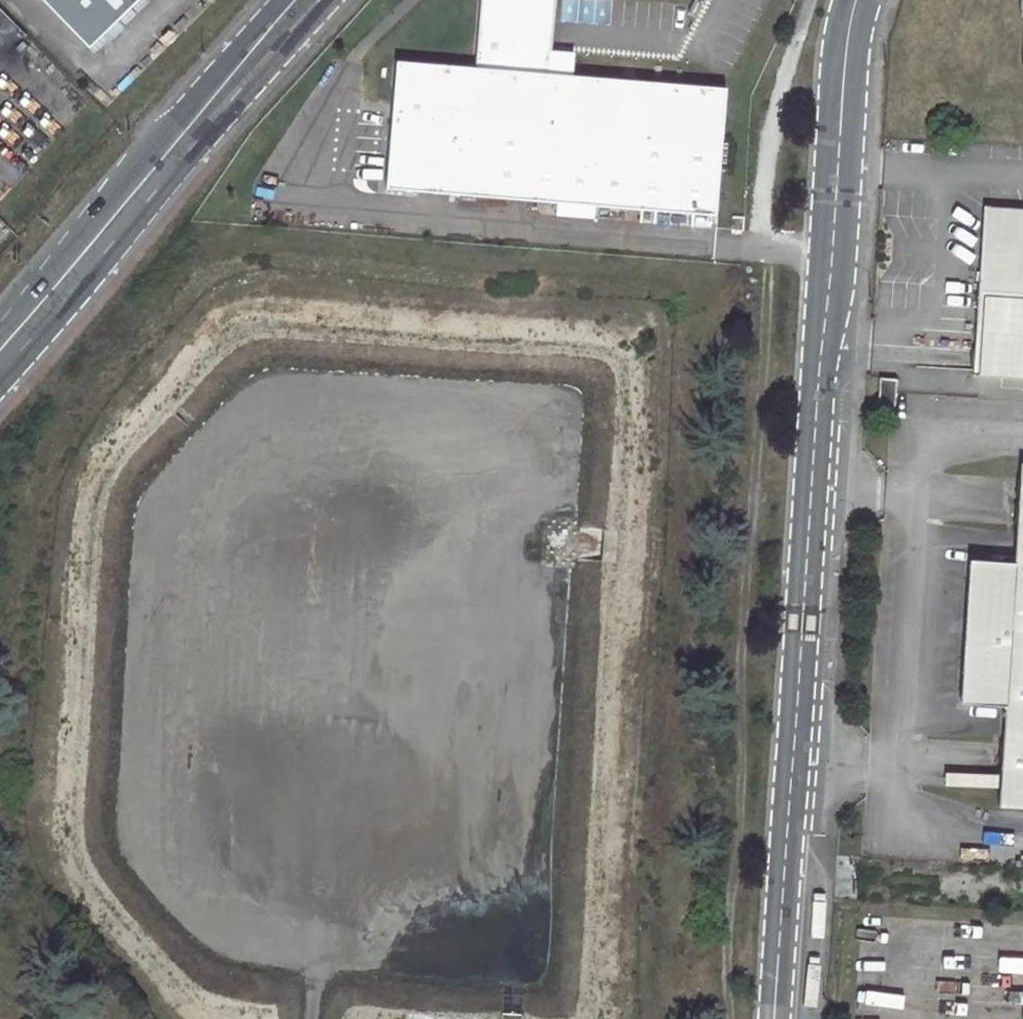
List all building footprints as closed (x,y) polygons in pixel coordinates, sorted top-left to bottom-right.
[(719,214),(730,90),(575,77),(577,53),(556,51),(560,0),(484,0),(478,67),(401,62),(389,188),(719,214)] [(985,206),(980,281),(978,281),(975,320),(978,321),(975,374),(983,375),(981,400),(1022,402),(1022,209),(985,206)] [(898,378),(882,377),(880,393),(897,394),(898,378)] [(880,393),(879,408),(896,409),(897,394),(880,393)] [(963,702),(1006,705),(1000,805),(1022,807),(1022,463),(1015,564),(972,561),(963,702)]
